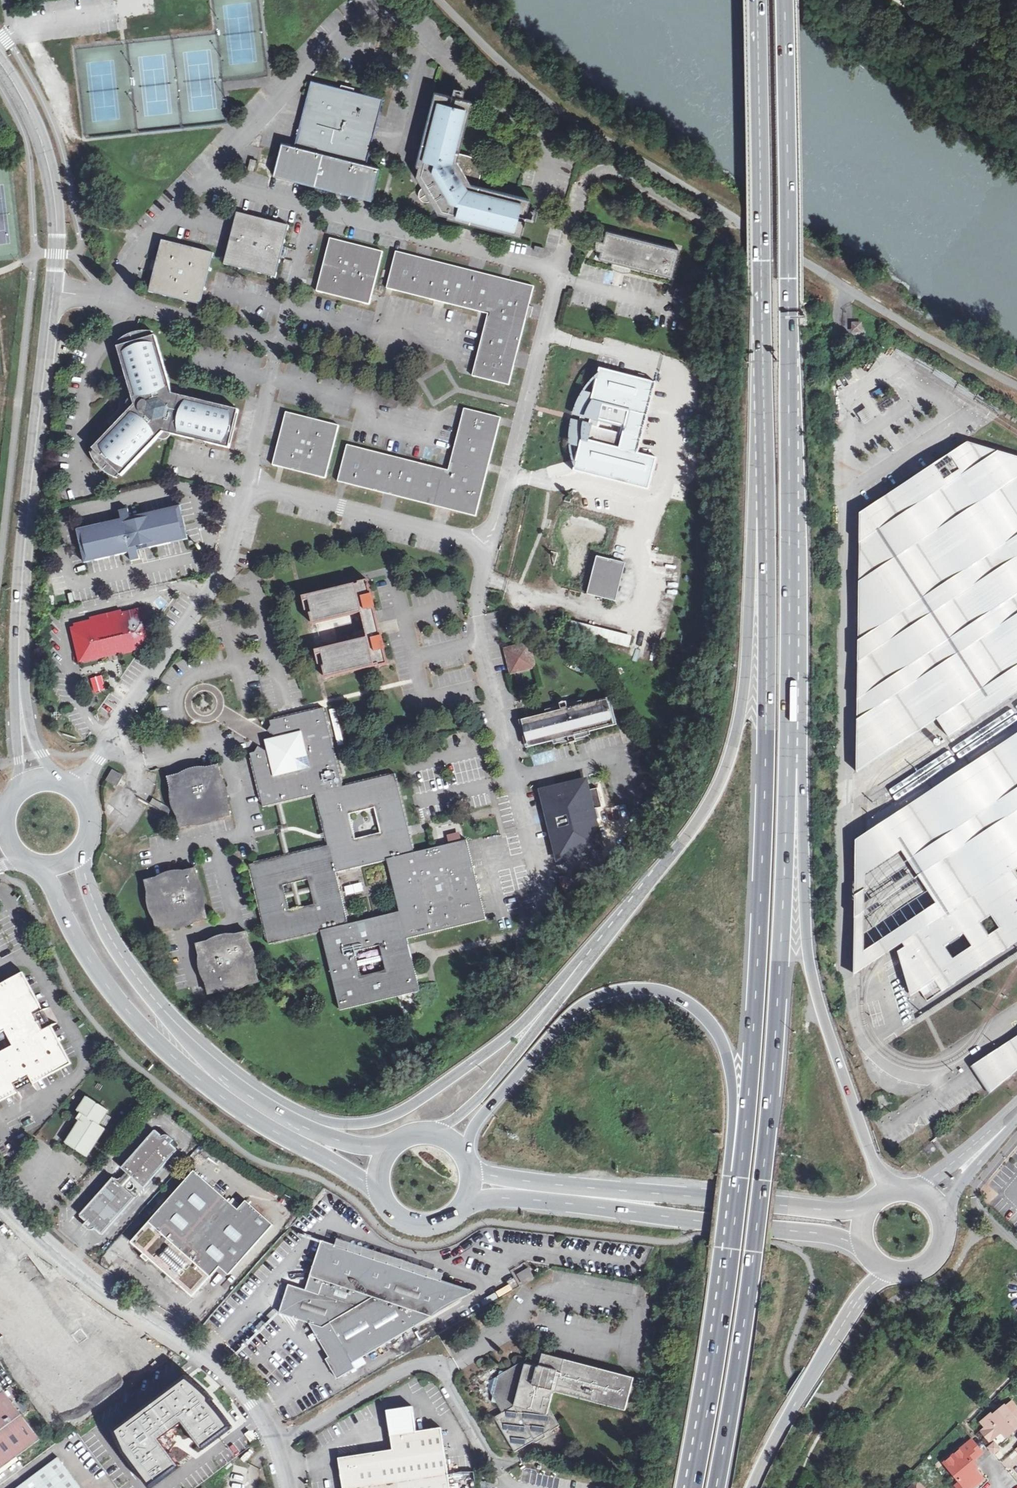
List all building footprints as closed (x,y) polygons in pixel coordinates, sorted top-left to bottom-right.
[(280,143),(272,175),(318,187),(370,200),(379,167),(366,164),(370,147),(377,120),(382,99),(345,89),(310,80),(305,99),(298,126),(293,145),(286,144),(280,143)] [(447,94),(458,97),(461,90),(449,86),(447,94)] [(469,221),(469,220),(495,226),(521,233),(525,217),(529,199),(478,186),(480,177),(480,175),(480,169),(478,163),(476,160),(472,157),(468,155),(458,153),(471,101),(454,97),(437,93),(424,144),(423,144),(415,176),(428,197),(437,213),(469,221)] [(237,213),(224,265),(276,277),(282,256),(284,247),(289,226),(237,213)] [(672,278),(679,249),(606,231),(598,259),(672,278)] [(383,252),(330,238),(317,291),(370,305),(383,252)] [(214,253),(162,240),(157,261),(155,271),(149,292),(201,305),(214,253)] [(473,376),(509,385),(525,319),(520,318),(524,303),(529,304),(533,287),(396,252),(387,288),(488,314),(473,376)] [(623,285),(622,273),(614,273),(615,285),(623,285)] [(528,306),(525,316),(531,317),(533,308),(528,306)] [(861,334),(861,321),(850,322),(851,335),(861,334)] [(121,339),(123,345),(152,337),(150,330),(143,330),(131,333),(124,336),(121,339)] [(123,345),(118,346),(126,375),(119,378),(124,395),(122,398),(121,401),(121,405),(121,408),(108,421),(114,427),(93,449),(97,452),(119,473),(122,476),(159,438),(161,439),(163,440),(166,439),(168,439),(170,437),(171,436),(172,434),(229,448),(239,410),(182,395),(181,392),(180,390),(178,387),(176,386),(172,386),(171,386),(157,336),(152,337),(123,345)] [(582,446),(576,470),(648,490),(658,458),(636,454),(655,383),(603,368),(595,395),(590,394),(587,398),(584,403),(580,413),(585,415),(583,424),(577,423),(577,430),(577,444),(582,446)] [(856,413),(863,425),(874,419),(866,407),(856,413)] [(448,470),(347,445),(338,481),(476,517),(501,418),(464,408),(448,470)] [(339,425),(286,412),(273,465),(326,478),(339,425)] [(949,735),(1016,691),(1016,456),(975,444),(971,447),(968,442),(861,512),(858,770),(938,718),(943,725),(949,735)] [(119,473),(97,452),(93,456),(97,465),(100,468),(106,473),(111,476),(115,477),(119,473)] [(189,540),(181,506),(130,517),(122,519),(77,529),(85,564),(130,553),(138,551),(189,540)] [(128,509),(120,511),(122,519),(130,517),(128,509)] [(83,533),(88,558),(183,536),(177,512),(83,533)] [(138,551),(130,553),(132,562),(140,560),(138,551)] [(624,563),(596,557),(587,595),(614,602),(624,563)] [(177,570),(153,572),(153,581),(178,580),(177,570)] [(356,584),(303,597),(307,615),(311,614),(312,620),(313,625),(362,613),(368,638),(358,640),(359,642),(330,649),(330,647),(316,650),(320,667),(320,668),(324,667),(326,678),(333,677),(333,675),(364,667),(365,669),(375,667),(375,666),(379,665),(379,667),(388,665),(380,632),(377,633),(375,627),(379,626),(368,580),(359,582),(359,584),(356,585),(356,584)] [(73,631),(79,654),(153,636),(148,613),(144,614),(143,609),(122,614),(121,611),(90,618),(91,621),(75,625),(76,630),(73,631)] [(569,631),(629,646),(632,635),(572,620),(569,631)] [(153,636),(79,654),(81,663),(146,647),(153,636)] [(532,667),(526,643),(502,649),(508,669),(520,666),(521,670),(532,667)] [(104,680),(112,679),(110,669),(99,670),(100,676),(88,678),(91,692),(106,690),(104,680)] [(607,701),(522,722),(528,745),(613,723),(607,701)] [(259,747),(254,752),(250,754),(264,807),(279,803),(315,794),(343,787),(339,769),(335,755),(324,708),(270,721),(271,727),(268,732),(276,737),(272,745),(268,752),(259,747)] [(865,833),(857,839),(855,972),(863,968),(865,966),(873,961),(904,941),(906,945),(899,950),(912,995),(921,989),(928,1000),(1016,941),(1016,902),(1015,899),(1016,897),(1016,733),(865,833)] [(180,823),(181,828),(185,827),(185,826),(226,815),(226,817),(231,816),(229,810),(228,811),(218,770),(219,770),(218,765),(213,767),(214,768),(173,778),(173,777),(168,778),(170,783),(171,782),(181,823),(180,823)] [(123,776),(113,770),(107,780),(117,786),(123,776)] [(407,823),(395,774),(343,787),(315,794),(328,846),(335,872),(387,859),(414,853),(410,836),(407,823)] [(552,830),(559,859),(602,848),(595,820),(600,818),(598,808),(602,807),(598,788),(588,790),(586,780),(549,789),(552,799),(544,801),(549,820),(556,818),(559,828),(552,830)] [(161,804),(152,800),(150,804),(158,809),(161,804)] [(171,809),(163,804),(160,809),(168,814),(171,809)] [(447,835),(448,841),(461,838),(459,831),(447,835)] [(400,912),(407,939),(487,919),(467,841),(434,848),(414,853),(387,859),(400,912)] [(287,856),(249,865),(263,918),(269,944),(320,932),(348,925),(335,872),(328,846),(287,856)] [(157,926),(158,930),(161,929),(161,928),(202,918),(203,920),(207,919),(206,914),(205,914),(195,873),(197,873),(195,868),(191,870),(191,871),(150,881),(149,879),(145,880),(146,885),(148,884),(158,926),(157,926)] [(420,990),(412,959),(407,939),(400,912),(348,925),(320,932),(340,1010),(420,990)] [(208,989),(209,994),(213,993),(213,992),(255,981),(255,983),(260,982),(258,977),(257,978),(247,936),(248,936),(247,931),(242,932),(242,934),(201,944),(201,942),(197,943),(198,948),(199,948),(209,989),(208,989)] [(15,1084),(17,1087),(32,1079),(30,1076),(60,1060),(17,980),(0,989),(0,1091),(15,1084)] [(432,991),(421,994),(422,1000),(433,997),(432,991)] [(974,1064),(991,1091),(1016,1069),(1016,1035),(974,1064)] [(83,1119),(67,1143),(76,1148),(77,1146),(80,1149),(78,1150),(88,1156),(105,1128),(99,1124),(109,1109),(99,1104),(98,1106),(96,1105),(97,1102),(88,1096),(78,1110),(81,1112),(78,1116),(83,1119)] [(155,1130),(122,1168),(145,1187),(178,1150),(170,1144),(174,1139),(168,1135),(165,1135),(162,1137),(155,1130)] [(145,1187),(122,1168),(114,1177),(136,1197),(145,1187)] [(229,1273),(274,1222),(245,1198),(238,1207),(193,1168),(165,1200),(159,1195),(152,1203),(158,1208),(126,1245),(159,1274),(162,1272),(177,1285),(180,1283),(194,1295),(220,1265),(229,1273)] [(96,1228),(103,1235),(136,1197),(114,1177),(80,1215),(88,1221),(84,1225),(90,1230),(94,1230),(96,1228)] [(475,1291),(323,1241),(306,1290),(289,1284),(280,1312),(312,1324),(331,1358),(327,1360),(339,1379),(357,1369),(353,1362),(475,1291)] [(109,1247),(99,1261),(107,1266),(117,1252),(109,1247)] [(517,1272),(522,1283),(534,1277),(529,1267),(517,1272)] [(542,1359),(544,1354),(544,1350),(536,1348),(533,1357),(542,1359)] [(499,1376),(493,1396),(497,1403),(503,1413),(495,1417),(515,1451),(560,1425),(549,1407),(553,1393),(557,1391),(625,1409),(634,1377),(544,1354),(542,1359),(533,1357),(529,1356),(528,1359),(506,1371),(499,1376)] [(202,1449),(232,1427),(223,1416),(211,1401),(213,1399),(202,1389),(187,1376),(114,1430),(123,1452),(150,1487),(180,1466),(160,1439),(179,1424),(182,1422),(202,1449)] [(493,1396),(499,1376),(490,1381),(489,1388),(493,1396)] [(13,1402),(0,1385),(0,1411),(13,1402)] [(13,1402),(0,1411),(0,1469),(41,1439),(13,1402)] [(344,1487),(451,1487),(441,1427),(417,1430),(412,1405),(387,1409),(393,1449),(339,1457),(344,1487)] [(1011,1412),(1005,1406),(994,1414),(993,1412),(982,1421),(987,1426),(982,1430),(991,1440),(1002,1431),(1005,1429),(1010,1434),(1016,1428),(1016,1420),(1011,1412)] [(248,1431),(244,1434),(250,1442),(254,1438),(248,1431)] [(972,1439),(968,1443),(979,1456),(983,1452),(972,1439)] [(968,1443),(944,1463),(959,1480),(966,1487),(968,1487),(981,1477),(974,1468),(972,1469),(968,1464),(973,1461),(979,1456),(968,1443)] [(991,1450),(996,1456),(1002,1450),(997,1445),(991,1450)] [(58,1457),(17,1487),(81,1487),(58,1457)] [(977,1466),(973,1461),(968,1464),(972,1469),(974,1468),(977,1466)] [(968,1487),(972,1487),(983,1479),(981,1477),(968,1487)] [(959,1480),(955,1483),(960,1487),(966,1487),(959,1480)]
